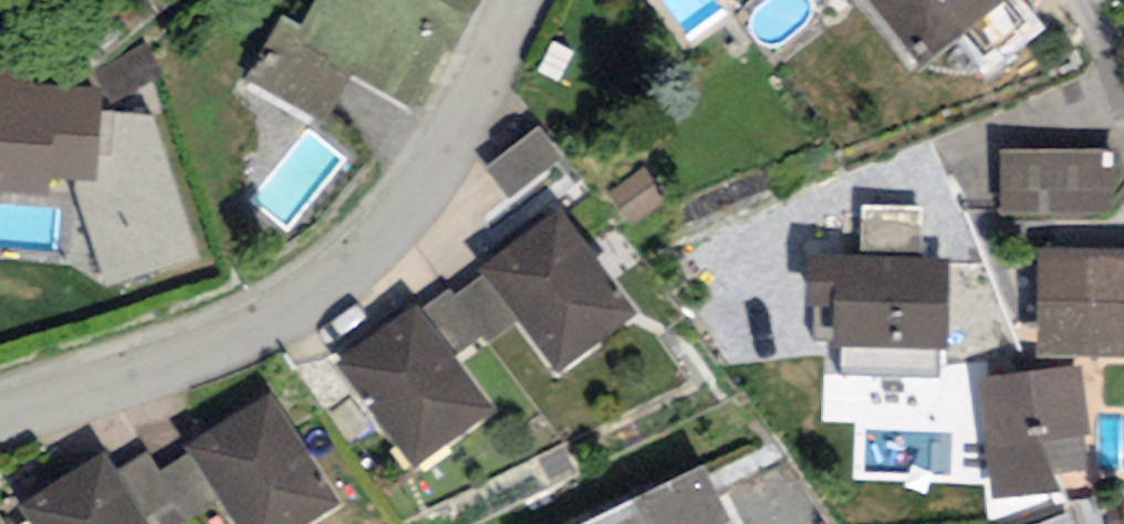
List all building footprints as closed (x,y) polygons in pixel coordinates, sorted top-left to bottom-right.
[(301,28),(295,39),(354,72),(420,109),(481,0),(317,0),(301,28)] [(921,66),(1004,0),(869,0),(921,66)] [(325,124),(354,72),(295,39),(301,28),(282,17),(246,80),(325,124)] [(48,197),(49,181),(96,184),(102,87),(26,82),(27,67),(0,65),(0,194),(48,197)] [(539,127),(486,169),(509,198),(562,156),(539,127)] [(1104,148),(1000,149),(1001,216),(1105,215),(1104,148)] [(669,200),(645,167),(608,193),(632,226),(669,200)] [(863,256),(921,257),(922,208),(864,207),(863,256)] [(563,210),(480,271),(484,276),(518,321),(557,375),(641,314),(563,210)] [(1039,249),(1038,356),(1123,357),(1123,250),(1039,249)] [(106,272),(109,290),(202,272),(199,255),(106,272)] [(946,350),(948,258),(921,257),(863,256),(839,255),(838,260),(808,262),(809,308),(835,308),(833,347),(842,348),(939,350),(946,350)] [(489,343),(518,321),(484,276),(456,296),(483,334),(489,343)] [(451,289),(422,309),(454,354),(483,334),(456,296),(451,289)] [(418,302),(340,356),(415,466),(493,413),(454,354),(422,309),(418,302)] [(938,376),(939,350),(842,348),(842,374),(938,376)] [(1080,366),(981,378),(992,498),(1061,492),(1059,472),(1088,468),(1083,436),(1090,434),(1080,366)] [(184,443),(190,453),(219,499),(235,523),(311,523),(343,505),(274,391),(184,443)] [(149,451),(115,472),(144,519),(178,502),(180,500),(162,471),(149,451)] [(20,503),(33,523),(147,523),(144,519),(115,472),(103,452),(20,503)] [(189,518),(219,499),(190,453),(162,471),(180,500),(178,502),(189,518)] [(704,465),(581,523),(733,523),(704,465)] [(1107,505),(1110,523),(1123,523),(1123,502),(1107,505)] [(1042,523),(1074,523),(1070,513),(1042,523)]
